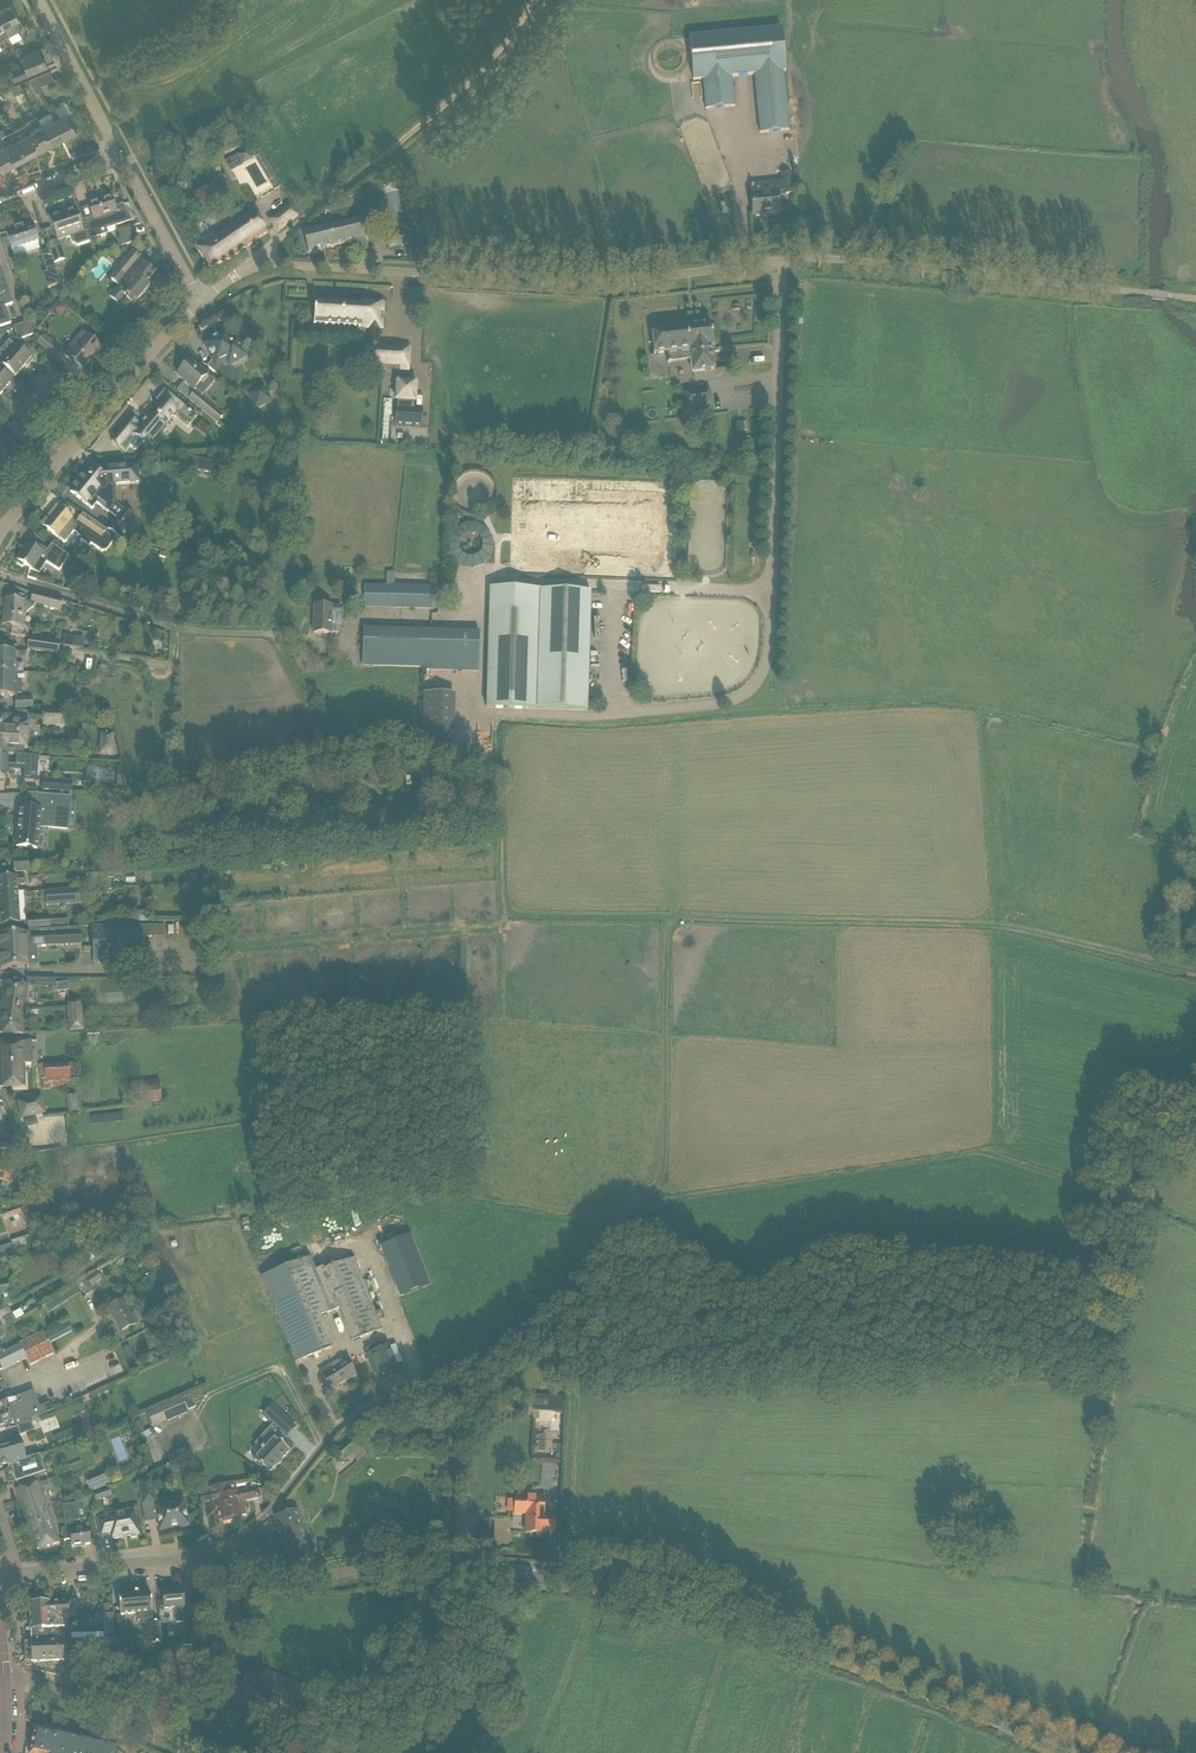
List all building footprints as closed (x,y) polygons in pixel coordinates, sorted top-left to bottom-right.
[(0,9),(0,19),(8,34),(23,27),(10,3),(0,9)] [(8,34),(0,19),(0,39),(8,34)] [(781,28),(689,37),(693,81),(703,80),(706,109),(734,106),(732,77),(754,75),(760,133),(789,130),(783,72),(785,72),(781,28)] [(15,47),(24,66),(28,73),(39,69),(47,66),(38,48),(23,55),(18,46),(15,47)] [(9,81),(28,73),(24,66),(6,73),(9,81)] [(36,75),(41,84),(54,79),(49,70),(36,75)] [(43,88),(41,84),(36,75),(29,79),(37,92),(43,88)] [(19,83),(9,86),(14,95),(23,90),(19,83)] [(17,99),(14,95),(9,86),(3,90),(10,103),(17,99)] [(67,102),(56,108),(56,109),(51,112),(63,136),(75,130),(76,130),(76,129),(67,113),(72,110),(67,102)] [(51,143),(42,125),(36,115),(24,121),(25,124),(39,149),(51,143)] [(63,136),(54,119),(42,125),(51,143),(63,136)] [(26,156),(39,149),(25,124),(13,130),(17,138),(26,156)] [(13,130),(5,134),(2,128),(0,129),(0,136),(5,145),(14,162),(26,156),(17,138),(13,130)] [(14,162),(5,145),(0,147),(0,167),(1,169),(2,169),(14,162)] [(243,165),(253,159),(248,149),(237,155),(243,165)] [(781,195),(792,194),(790,173),(781,174),(782,181),(780,181),(780,183),(750,186),(751,197),(753,216),(754,216),(753,214),(769,213),(769,214),(779,213),(777,195),(781,195)] [(90,239),(99,236),(108,234),(106,229),(131,221),(122,206),(114,208),(111,198),(110,198),(111,199),(98,203),(98,202),(97,203),(96,200),(89,203),(89,205),(88,205),(93,220),(85,223),(90,239)] [(298,215),(291,206),(289,204),(269,220),(278,231),(298,215)] [(59,241),(60,241),(70,238),(72,243),(78,246),(90,242),(86,231),(82,232),(81,228),(82,228),(75,210),(74,210),(75,211),(60,216),(59,213),(47,217),(51,227),(53,227),(56,236),(58,241),(59,241)] [(266,232),(260,223),(253,212),(198,247),(211,268),(266,232)] [(367,249),(360,218),(332,225),(331,218),(321,221),(322,227),(302,232),(308,252),(354,242),(356,251),(367,249)] [(12,252),(23,248),(38,243),(32,224),(6,233),(12,252)] [(131,227),(117,231),(119,238),(117,239),(120,247),(136,242),(131,227)] [(402,232),(385,237),(388,250),(406,246),(402,232)] [(58,242),(48,245),(54,263),(65,260),(59,241),(58,242)] [(49,250),(41,253),(47,272),(43,273),(48,288),(60,284),(49,250)] [(110,279),(120,287),(110,299),(114,302),(121,308),(126,302),(131,306),(135,302),(137,303),(143,296),(139,292),(155,274),(145,265),(143,268),(137,262),(140,258),(131,251),(120,264),(121,265),(110,279)] [(1,296),(9,294),(5,280),(0,282),(0,293),(1,296)] [(1,296),(0,297),(0,327),(11,324),(5,306),(13,304),(9,294),(1,296)] [(366,368),(368,368),(379,369),(408,370),(409,359),(409,347),(392,346),(392,349),(384,348),(384,345),(379,345),(380,329),(382,330),(382,320),(379,320),(379,313),(383,313),(383,303),(363,302),(363,304),(315,301),(314,324),(361,327),(361,330),(368,331),(366,356),(366,368)] [(13,327),(18,340),(34,334),(29,321),(13,327)] [(711,323),(652,330),(655,354),(690,349),(693,372),(714,369),(712,347),(714,347),(711,323)] [(63,352),(54,344),(38,331),(32,339),(37,344),(56,360),(63,352)] [(73,360),(82,368),(89,360),(88,359),(98,347),(99,348),(100,347),(82,333),(63,355),(71,362),(73,360)] [(230,365),(245,356),(236,340),(231,343),(226,333),(205,344),(213,360),(207,367),(226,383),(231,380),(221,362),(227,359),(230,365)] [(0,351),(0,364),(12,375),(15,377),(31,358),(22,350),(10,339),(0,351)] [(186,383),(194,390),(208,375),(199,367),(198,369),(189,361),(177,375),(186,383)] [(12,381),(9,378),(12,375),(0,364),(0,395),(12,381)] [(396,409),(396,424),(418,425),(422,425),(422,410),(414,410),(415,383),(397,382),(396,401),(398,401),(397,409),(396,409)] [(272,402),(263,385),(246,394),(256,411),(272,402)] [(712,406),(710,389),(684,392),(685,409),(712,406)] [(214,409),(195,393),(189,400),(207,416),(214,409)] [(163,426),(175,412),(178,414),(184,407),(174,398),(168,405),(162,400),(138,429),(135,427),(137,425),(130,419),(119,432),(125,437),(123,440),(135,451),(142,442),(147,446),(150,442),(153,444),(166,428),(163,426)] [(745,423),(735,423),(736,433),(746,432),(745,423)] [(1,473),(0,474),(0,475),(21,452),(0,432),(0,472),(1,473)] [(196,470),(212,474),(215,463),(200,459),(188,457),(185,471),(191,473),(193,468),(197,469),(196,470)] [(85,474),(70,492),(80,499),(86,504),(92,509),(97,504),(108,513),(115,505),(113,484),(118,484),(139,482),(138,476),(141,474),(138,471),(137,466),(105,469),(95,470),(90,476),(89,477),(85,474)] [(699,495),(698,528),(710,529),(711,495),(699,495)] [(107,551),(115,537),(107,531),(101,526),(100,527),(84,515),(76,526),(70,521),(71,519),(59,509),(51,518),(49,517),(43,525),(65,543),(74,532),(80,537),(80,540),(89,546),(91,544),(102,552),(107,551)] [(116,520),(107,531),(115,537),(116,536),(126,543),(134,533),(127,528),(116,520)] [(443,560),(483,571),(494,533),(454,521),(443,560)] [(37,545),(34,548),(28,544),(17,561),(32,570),(33,570),(39,574),(46,562),(59,571),(69,556),(52,544),(47,551),(37,545)] [(391,607),(391,608),(432,609),(433,586),(395,586),(391,586),(391,607)] [(591,592),(488,589),(485,708),(587,711),(591,592)] [(5,599),(2,626),(12,627),(11,635),(10,635),(27,638),(27,637),(27,636),(28,631),(24,626),(22,626),(23,612),(26,612),(33,607),(34,603),(34,604),(49,607),(60,610),(63,601),(51,598),(33,593),(30,603),(25,602),(5,599)] [(332,614),(341,615),(341,607),(332,607),(314,606),(313,633),(331,634),(332,614)] [(479,671),(480,633),(363,630),(362,666),(425,667),(425,669),(479,671)] [(62,636),(61,646),(81,648),(83,639),(62,636)] [(60,641),(29,637),(28,649),(59,653),(60,641)] [(3,651),(0,651),(0,674),(15,674),(15,651),(3,651)] [(15,674),(0,674),(0,696),(15,697),(15,696),(17,696),(17,694),(21,694),(21,681),(15,681),(15,674)] [(76,695),(91,694),(90,678),(75,679),(76,695)] [(456,693),(425,693),(425,740),(455,740),(456,693)] [(33,699),(15,700),(15,709),(33,708),(33,699)] [(65,727),(66,713),(57,712),(56,726),(65,727)] [(8,749),(14,749),(14,754),(24,755),(24,750),(29,751),(30,721),(10,720),(10,719),(0,718),(0,753),(8,754),(8,749)] [(100,732),(99,756),(113,757),(114,733),(100,732)] [(174,748),(164,748),(163,765),(173,765),(174,748)] [(6,782),(7,768),(24,769),(23,781),(34,781),(36,781),(38,759),(38,758),(15,755),(15,758),(15,765),(7,765),(8,754),(0,753),(0,782),(6,782)] [(45,778),(45,789),(73,789),(73,779),(45,778)] [(52,828),(67,830),(70,799),(37,795),(36,810),(18,808),(17,821),(19,821),(16,847),(37,849),(39,827),(52,828)] [(14,873),(26,872),(29,872),(28,858),(13,859),(14,873)] [(17,886),(25,885),(24,876),(16,877),(0,878),(0,893),(17,892),(17,886)] [(88,878),(80,878),(81,888),(89,888),(88,878)] [(79,889),(46,891),(47,906),(80,904),(79,889)] [(17,892),(0,893),(0,915),(1,926),(19,923),(17,892)] [(28,930),(35,929),(55,928),(55,921),(50,921),(50,918),(28,919),(28,930)] [(140,926),(92,927),(93,963),(141,961),(140,926)] [(37,946),(37,945),(72,944),(71,928),(28,930),(28,934),(0,935),(0,947),(37,946)] [(37,946),(0,947),(0,952),(1,968),(29,966),(28,949),(37,949),(37,946)] [(56,979),(26,978),(26,985),(27,985),(35,986),(57,987),(57,990),(67,989),(66,982),(56,984),(56,979)] [(1,1008),(25,1011),(27,985),(26,985),(4,982),(1,1008)] [(67,1003),(70,1032),(84,1031),(81,1002),(67,1003)] [(1,1008),(0,1018),(0,1034),(10,1035),(16,1034),(23,1034),(25,1011),(1,1008)] [(31,1041),(0,1042),(0,1051),(0,1088),(25,1088),(24,1064),(31,1064),(31,1041)] [(78,1063),(41,1065),(41,1082),(72,1081),(72,1077),(79,1077),(78,1063)] [(134,1082),(135,1104),(160,1102),(159,1081),(134,1082)] [(36,1115),(33,1099),(18,1103),(22,1118),(36,1115)] [(14,1148),(14,1146),(13,1136),(0,1137),(0,1149),(14,1148)] [(9,1182),(11,1169),(2,1167),(0,1167),(0,1180),(9,1182)] [(411,1236),(380,1248),(399,1297),(430,1285),(411,1236)] [(26,1246),(24,1239),(0,1245),(0,1266),(13,1262),(10,1251),(26,1246)] [(316,1273),(286,1285),(280,1268),(262,1276),(296,1362),(331,1348),(319,1317),(339,1309),(352,1341),(382,1330),(353,1258),(324,1270),(323,1268),(315,1271),(316,1273)] [(96,1272),(86,1279),(91,1287),(102,1280),(96,1272)] [(86,1279),(85,1278),(78,1282),(87,1296),(94,1292),(91,1287),(86,1279)] [(49,1313),(80,1293),(74,1285),(44,1305),(49,1313)] [(120,1332),(131,1327),(137,1324),(132,1315),(130,1316),(122,1300),(117,1303),(114,1297),(112,1298),(101,1303),(104,1310),(109,1308),(114,1319),(115,1319),(116,1322),(116,1323),(120,1331),(120,1332)] [(11,1305),(8,1300),(0,1304),(0,1312),(11,1305)] [(5,1327),(2,1320),(12,1315),(8,1308),(0,1312),(0,1330),(5,1327)] [(53,1354),(48,1344),(72,1331),(67,1321),(43,1333),(0,1355),(0,1365),(3,1370),(26,1358),(30,1366),(53,1354)] [(383,1343),(365,1349),(368,1355),(367,1355),(372,1368),(374,1367),(380,1382),(399,1375),(395,1366),(403,1363),(396,1345),(388,1348),(388,1347),(385,1348),(383,1343)] [(329,1367),(320,1372),(331,1389),(347,1379),(347,1380),(355,1375),(346,1361),(331,1371),(329,1367)] [(43,1415),(52,1411),(49,1404),(40,1407),(34,1391),(0,1404),(0,1434),(16,1428),(31,1423),(30,1420),(38,1417),(43,1415),(42,1415),(43,1415)] [(153,1427),(187,1412),(182,1399),(147,1414),(153,1427)] [(534,1400),(533,1412),(550,1413),(563,1416),(563,1401),(534,1400)] [(273,1439),(254,1459),(269,1473),(290,1451),(279,1440),(284,1434),(277,1428),(286,1418),(272,1405),(263,1416),(272,1425),(266,1432),(273,1439)] [(170,1452),(202,1439),(190,1412),(158,1426),(170,1452)] [(166,1459),(153,1428),(143,1432),(139,1422),(137,1423),(154,1464),(166,1459)] [(20,1440),(15,1441),(13,1435),(18,1433),(16,1428),(0,1434),(0,1467),(11,1464),(16,1482),(27,1479),(45,1473),(40,1456),(25,1460),(20,1440)] [(359,1445),(353,1438),(334,1453),(340,1460),(359,1445)] [(232,1463),(233,1475),(248,1473),(247,1462),(232,1463)] [(91,1493),(110,1484),(104,1471),(85,1480),(91,1493)] [(143,1505),(155,1503),(151,1479),(138,1482),(143,1505)] [(260,1498),(258,1489),(237,1493),(237,1492),(235,1482),(227,1484),(214,1486),(212,1486),(210,1487),(205,1489),(201,1491),(198,1494),(196,1498),(215,1494),(216,1497),(218,1496),(223,1522),(236,1520),(236,1517),(241,1516),(241,1515),(247,1514),(247,1513),(248,1511),(249,1509),(248,1506),(247,1504),(245,1503),(245,1501),(260,1498)] [(59,1544),(56,1532),(39,1483),(16,1490),(35,1551),(59,1544)] [(97,1502),(113,1496),(110,1488),(94,1494),(97,1502)] [(515,1513),(515,1514),(527,1515),(526,1534),(543,1535),(543,1531),(554,1532),(555,1518),(543,1518),(544,1498),(516,1497),(516,1500),(515,1513)] [(77,1504),(70,1505),(69,1501),(64,1503),(64,1505),(62,1506),(65,1523),(66,1528),(62,1529),(64,1541),(71,1540),(72,1547),(74,1546),(74,1549),(81,1548),(81,1545),(90,1544),(88,1529),(84,1530),(83,1520),(80,1521),(77,1504)] [(187,1526),(188,1525),(184,1501),(155,1506),(160,1531),(171,1529),(171,1527),(176,1527),(176,1528),(179,1527),(180,1528),(186,1527),(187,1526)] [(137,1535),(139,1535),(134,1510),(107,1515),(107,1517),(97,1519),(101,1537),(110,1536),(111,1540),(121,1538),(121,1537),(127,1536),(128,1537),(129,1537),(131,1538),(136,1537),(137,1535)] [(275,1517),(283,1542),(305,1534),(297,1510),(275,1517)] [(492,1551),(492,1543),(493,1531),(494,1522),(481,1521),(480,1530),(479,1542),(479,1550),(492,1551)] [(310,1550),(305,1534),(283,1542),(291,1566),(318,1557),(315,1548),(310,1550)] [(183,1607),(183,1602),(182,1591),(163,1592),(164,1609),(175,1608),(176,1623),(184,1622),(183,1607)] [(152,1613),(150,1594),(140,1594),(132,1594),(132,1595),(119,1596),(120,1616),(152,1613)] [(208,1616),(208,1601),(199,1600),(199,1616),(208,1616)] [(29,1603),(30,1611),(39,1611),(40,1613),(46,1612),(47,1615),(53,1615),(54,1617),(70,1616),(78,1615),(77,1601),(69,1602),(69,1603),(50,1603),(29,1603)] [(65,1634),(64,1616),(54,1617),(53,1615),(47,1615),(46,1612),(40,1613),(39,1611),(30,1611),(31,1642),(65,1641),(65,1634)] [(111,1614),(103,1614),(104,1633),(93,1634),(94,1644),(101,1644),(102,1647),(112,1647),(111,1614)] [(161,1643),(160,1622),(150,1623),(152,1644),(161,1643)] [(182,1625),(182,1647),(185,1647),(194,1647),(196,1647),(195,1625),(182,1625)] [(70,1647),(72,1647),(86,1647),(85,1640),(76,1640),(65,1641),(63,1641),(31,1642),(31,1662),(71,1660),(71,1651),(70,1651),(70,1647)] [(194,1647),(185,1647),(186,1655),(194,1655),(194,1647)] [(115,1745),(35,1727),(30,1752),(113,1752),(115,1745)]
